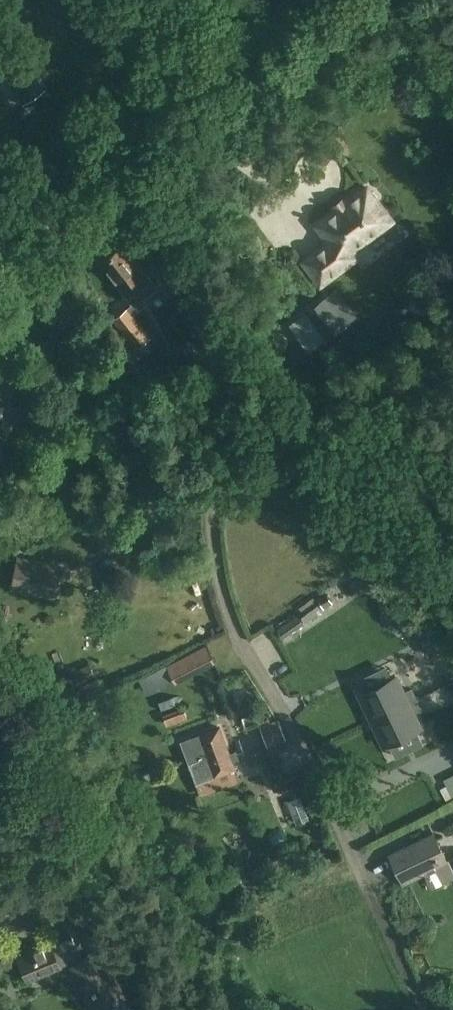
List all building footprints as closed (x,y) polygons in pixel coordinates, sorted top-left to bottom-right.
[(16,41),(0,51),(0,69),(24,105),(47,89),(16,41)] [(392,219),(378,200),(379,196),(374,189),(370,189),(367,186),(363,189),(359,188),(352,194),(352,198),(316,224),(329,241),(303,260),(321,284),(357,256),(352,249),(392,219)] [(100,261),(97,263),(130,305),(111,320),(134,349),(149,337),(133,315),(146,305),(142,300),(157,288),(122,244),(113,251),(108,250),(99,256),(100,261)] [(305,312),(325,340),(347,324),(327,297),(305,312)] [(0,479),(0,485),(18,508),(37,493),(16,467),(0,479)] [(14,587),(56,595),(61,565),(20,557),(14,587)] [(329,592),(348,583),(343,572),(323,581),(329,592)] [(318,599),(323,607),(332,601),(327,593),(318,599)] [(299,613),(305,621),(321,609),(315,601),(299,613)] [(282,636),(303,622),(297,613),(276,627),(282,636)] [(166,664),(173,677),(175,682),(215,661),(206,643),(166,664)] [(386,665),(358,678),(365,692),(360,694),(372,720),(416,698),(412,689),(404,693),(396,677),(393,679),(386,665)] [(416,698),(372,720),(385,745),(389,743),(396,756),(424,743),(417,729),(421,727),(413,712),(421,708),(416,698)] [(166,724),(176,720),(186,716),(182,705),(172,709),(162,713),(166,724)] [(268,748),(287,740),(278,717),(259,725),(268,748)] [(217,722),(179,737),(195,780),(233,766),(230,758),(238,755),(234,746),(227,749),(217,722)] [(434,834),(390,855),(403,882),(447,861),(434,834)] [(102,960),(106,959),(97,942),(84,950),(77,938),(72,940),(68,932),(48,941),(46,937),(14,951),(24,975),(65,957),(84,990),(80,992),(89,1008),(119,989),(102,960)]
